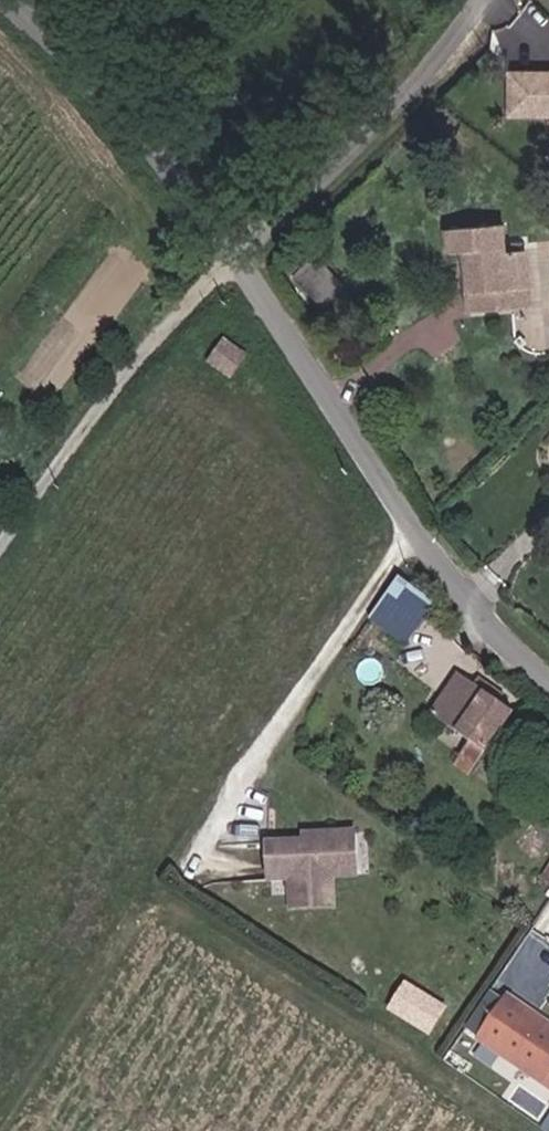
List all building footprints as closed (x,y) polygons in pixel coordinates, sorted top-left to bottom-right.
[(500,80),(498,122),(542,124),(548,130),(548,81),(500,80)] [(461,321),(503,321),(503,299),(516,299),(515,262),(496,261),(493,231),(438,232),(439,264),(460,264),(461,321)] [(220,361),(236,375),(252,356),(236,342),(220,361)] [(408,643),(440,603),(406,575),(373,615),(408,643)] [(476,744),(463,762),(478,772),(518,712),(468,677),(439,721),(476,744)] [(363,875),(361,832),(331,833),(325,840),(312,841),(276,842),(277,878),(297,877),(298,911),(340,910),(338,875),(363,875)] [(433,1028),(396,1004),(381,1027),(418,1051),(433,1028)] [(548,1106),(548,1045),(538,1038),(534,1042),(479,1009),(457,1041),(472,1051),(470,1056),(548,1106)]
